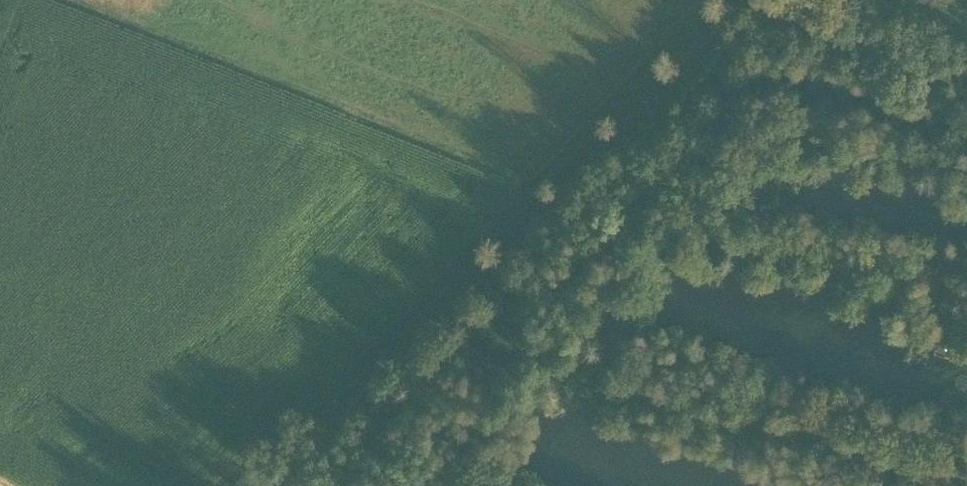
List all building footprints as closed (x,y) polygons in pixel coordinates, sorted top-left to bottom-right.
[(946,283),(938,315),(966,322),(966,318),(966,288),(946,283)]
